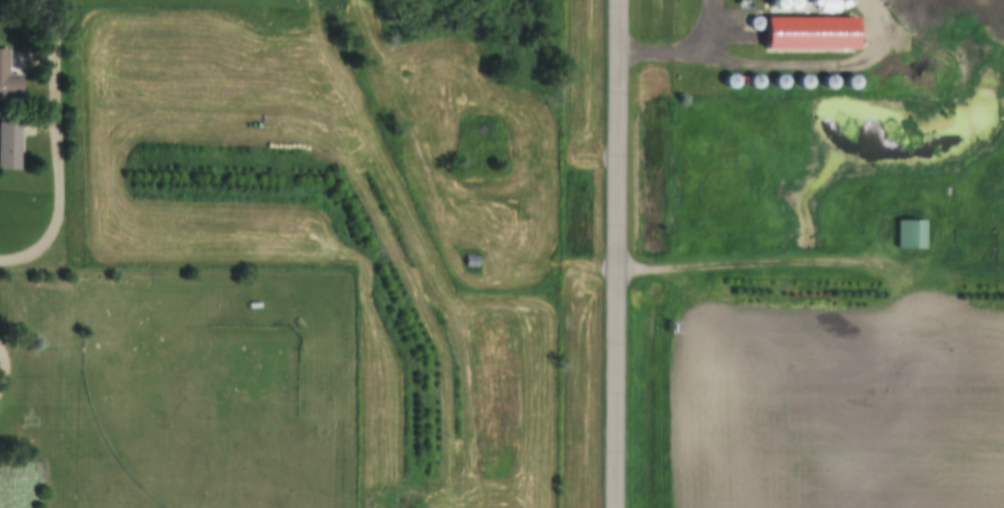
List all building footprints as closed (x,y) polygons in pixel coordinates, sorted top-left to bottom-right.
[(731,32),(736,30),(738,25),(736,20),(731,18),(726,20),(724,25),(726,30),(731,32)] [(755,32),(760,30),(762,25),(760,20),(755,18),(750,20),(748,25),(750,30),(755,32)] [(780,32),(785,30),(787,25),(785,20),(780,18),(774,20),(772,25),(775,30),(780,32)] [(805,33),(810,31),(812,25),(810,20),(804,18),(799,20),(797,26),(799,31),(805,33)] [(829,33),(834,31),(836,25),(834,20),(829,18),(824,20),(822,26),(824,31),(829,33)] [(853,33),(858,30),(861,25),(858,20),(853,18),(848,20),(846,25),(848,31),(853,33)] [(20,100),(0,100),(0,51),(7,51),(7,76),(20,76),(20,100)] [(730,90),(735,88),(737,83),(735,78),(730,76),(724,78),(722,83),(725,88),(730,90)] [(754,91),(759,89),(762,84),(759,79),(754,76),(749,79),(747,84),(749,89),(754,91)] [(779,91),(784,89),(786,83),(784,78),(779,76),(774,78),(772,84),(774,89),(779,91)] [(804,91),(809,89),(811,84),(809,78),(803,76),(798,79),(796,84),(798,89),(804,91)] [(828,91),(834,89),(836,84),(833,79),(828,77),(823,79),(821,84),(823,89),(828,91)] [(851,91),(856,89),(858,84),(856,79),(851,77),(846,79),(844,84),(846,89),(851,91)] [(19,172),(0,172),(0,125),(18,124),(19,172)] [(896,223),(925,224),(924,251),(895,251),(896,223)] [(464,257),(477,257),(477,267),(464,267),(464,257)]
